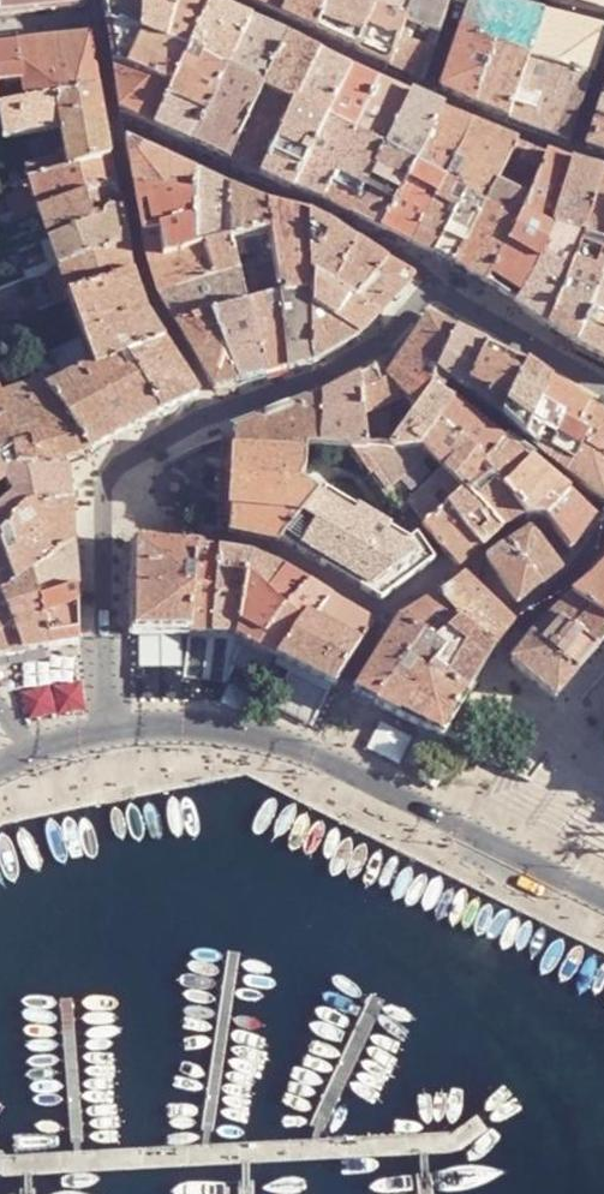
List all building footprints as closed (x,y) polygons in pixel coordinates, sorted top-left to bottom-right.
[(84,0),(0,0),(0,17),(85,9),(84,0)] [(105,23),(138,36),(141,0),(103,0),(105,23)] [(160,45),(175,0),(141,0),(138,36),(160,45)] [(189,57),(210,6),(197,0),(175,0),(160,45),(189,57)] [(247,1),(281,16),(287,0),(248,0),(247,1)] [(281,16),(315,32),(327,0),(287,0),(281,16)] [(315,32),(358,53),(373,7),(357,0),(327,0),(315,32)] [(358,53),(390,68),(404,26),(413,0),(376,0),(373,7),(358,53)] [(404,26),(439,38),(451,0),(413,0),(404,26)] [(462,32),(496,43),(531,54),(543,18),(472,0),(462,32)] [(545,1),(603,16),(603,0),(545,0),(545,1)] [(226,75),(250,23),(210,6),(189,57),(226,75)] [(543,18),(531,54),(528,62),(560,71),(591,78),(603,41),(603,32),(543,18)] [(138,36),(105,23),(112,67),(174,90),(189,57),(160,45),(138,36)] [(226,75),(262,92),(286,39),(250,23),(226,75)] [(404,26),(390,68),(424,83),(439,38),(404,26)] [(496,43),(462,32),(442,91),(475,106),(496,43)] [(50,45),(17,47),(24,106),(55,100),(98,91),(89,39),(64,44),(50,45)] [(294,107),(318,56),(286,39),(262,92),(294,107)] [(496,43),(475,106),(509,120),(528,62),(531,54),(496,43)] [(24,106),(17,47),(0,50),(0,112),(24,106)] [(294,107),(325,122),(349,70),(318,56),(294,107)] [(193,147),(226,75),(189,57),(174,90),(156,129),(193,147)] [(528,62),(509,120),(541,131),(560,71),(528,62)] [(119,111),(156,129),(174,90),(112,67),(119,111)] [(354,137),(379,85),(349,70),(325,122),(354,137)] [(560,71),(541,131),(570,142),(591,78),(560,71)] [(193,147),(229,163),(262,92),(226,75),(193,147)] [(382,152),(409,98),(379,85),(354,137),(382,152)] [(109,158),(98,91),(55,100),(59,128),(63,150),(64,160),(66,170),(109,158)] [(261,178),(294,107),(262,92),(229,163),(261,178)] [(412,170),(442,112),(409,98),(382,152),(381,153),(412,170)] [(0,112),(0,113),(6,140),(59,128),(55,100),(24,106),(0,112)] [(261,178),(292,192),(325,122),(294,107),(261,178)] [(412,170),(442,185),(472,124),(442,112),(412,170)] [(597,119),(587,148),(603,153),(603,121),(597,119)] [(322,202),(354,137),(325,122),(292,192),(322,202)] [(440,189),(461,200),(483,211),(455,266),(485,287),(547,155),(521,145),(507,139),(472,124),(442,185),(440,189)] [(322,202),(350,217),(381,153),(382,152),(354,137),(322,202)] [(193,198),(195,173),(124,142),(133,190),(193,198)] [(55,152),(56,159),(57,161),(64,160),(63,150),(55,152)] [(381,232),(412,170),(381,153),(350,217),(381,232)] [(547,155),(485,287),(517,308),(540,255),(569,266),(578,241),(550,232),(571,165),(547,155)] [(66,170),(27,182),(37,211),(115,186),(109,158),(66,170)] [(23,169),(27,182),(66,170),(64,160),(57,161),(56,159),(23,169)] [(603,174),(571,165),(550,232),(578,241),(603,174)] [(381,232),(411,247),(440,189),(442,185),(412,170),(381,232)] [(6,174),(9,186),(17,184),(14,173),(6,174)] [(193,250),(205,247),(230,242),(231,189),(196,173),(195,173),(193,198),(192,250),(193,250)] [(603,174),(578,241),(603,250),(603,174)] [(43,229),(47,241),(100,223),(100,219),(101,216),(103,215),(119,210),(115,186),(37,211),(40,218),(43,229)] [(230,242),(232,241),(267,232),(268,205),(232,190),(231,189),(230,242)] [(433,257),(461,200),(440,189),(411,247),(412,247),(433,257)] [(133,190),(142,236),(157,232),(163,258),(192,250),(193,198),(133,190)] [(483,211),(461,200),(433,257),(455,266),(483,211)] [(267,232),(277,296),(311,285),(311,275),(310,217),(269,205),(268,205),(267,232)] [(55,262),(57,270),(126,245),(119,210),(103,215),(101,216),(100,219),(100,223),(47,241),(55,262)] [(310,217),(311,275),(331,288),(357,244),(327,225),(310,217)] [(147,262),(158,296),(213,277),(205,247),(193,250),(192,250),(163,258),(157,232),(142,236),(147,262)] [(267,232),(232,241),(236,258),(258,252),(265,299),(277,296),(267,232)] [(21,274),(55,262),(47,241),(14,252),(21,274)] [(159,296),(175,327),(214,315),(247,305),(236,258),(232,241),(230,242),(205,247),(213,277),(158,296),(159,296)] [(578,241),(569,266),(546,328),(576,347),(585,329),(587,325),(591,315),(598,288),(603,272),(603,250),(578,241)] [(331,288),(377,316),(414,279),(390,265),(357,244),(331,288)] [(126,245),(57,270),(68,301),(131,274),(126,246),(126,245)] [(546,328),(569,266),(540,255),(517,308),(546,328)] [(131,274),(68,301),(78,332),(83,342),(145,315),(133,283),(132,277),(131,274)] [(311,275),(311,285),(312,311),(356,339),(377,316),(331,288),(311,275)] [(277,296),(288,370),(314,363),(315,363),(312,311),(311,285),(277,296)] [(591,315),(603,321),(603,290),(598,288),(591,315)] [(277,296),(265,299),(247,305),(264,376),(288,370),(277,296)] [(264,376),(247,305),(214,315),(238,383),(264,376)] [(312,311),(315,363),(356,339),(312,311)] [(145,315),(83,342),(92,371),(125,356),(162,341),(145,315)] [(214,315),(175,327),(213,390),(225,386),(238,383),(214,315)] [(576,347),(603,362),(603,321),(591,315),(587,325),(585,329),(576,347)] [(427,396),(457,334),(427,320),(387,382),(402,402),(413,414),(427,396)] [(83,342),(78,332),(72,334),(75,345),(83,342)] [(488,348),(457,334),(427,396),(413,414),(388,449),(418,449),(453,403),(454,401),(453,400),(459,390),(466,394),(488,348)] [(198,397),(162,341),(125,356),(160,417),(198,397)] [(83,345),(47,359),(57,384),(92,371),(83,345)] [(525,366),(488,348),(466,394),(500,419),(525,366)] [(92,371),(57,384),(41,392),(89,452),(160,417),(125,356),(92,371)] [(31,365),(39,386),(41,392),(57,384),(47,359),(46,357),(31,365)] [(6,376),(14,396),(39,386),(31,365),(30,366),(6,376)] [(525,366),(500,419),(523,441),(550,386),(525,366)] [(402,402),(387,382),(380,385),(374,370),(357,379),(361,419),(390,410),(402,402)] [(320,451),(353,450),(364,450),(362,423),(361,419),(357,379),(322,398),(320,451)] [(14,396),(2,400),(1,394),(0,393),(0,455),(5,460),(23,478),(66,469),(65,462),(89,452),(41,392),(39,386),(14,396)] [(587,408),(550,386),(523,441),(527,444),(535,452),(546,461),(565,437),(587,408)] [(301,484),(306,474),(308,451),(320,451),(322,398),(232,433),(227,532),(283,543),(319,497),(301,484)] [(364,450),(353,450),(400,513),(410,505),(408,503),(431,478),(451,497),(459,489),(500,531),(524,521),(501,492),(480,467),(501,445),(453,403),(418,449),(388,449),(364,450)] [(587,408),(565,437),(603,462),(603,418),(587,408)] [(364,450),(388,449),(387,415),(363,422),(361,419),(362,423),(364,450)] [(546,461),(603,505),(603,504),(603,462),(565,437),(546,461)] [(531,464),(501,445),(480,467),(501,492),(531,464)] [(353,450),(323,487),(325,490),(319,497),(283,543),(302,556),(311,561),(351,585),(373,556),(387,551),(415,535),(400,513),(353,450)] [(66,469),(23,478),(5,460),(0,463),(0,541),(32,512),(69,506),(66,469)] [(501,492),(524,521),(544,521),(569,497),(556,486),(541,472),(531,464),(501,492)] [(323,487),(306,474),(301,484),(319,497),(325,490),(323,487)] [(408,503),(410,505),(424,525),(444,505),(451,497),(431,478),(408,503)] [(451,497),(444,505),(482,546),(500,531),(459,489),(451,497)] [(569,497),(544,521),(569,551),(593,518),(569,497)] [(444,505),(424,525),(422,528),(458,568),(482,546),(444,505)] [(0,541),(0,549),(13,586),(29,575),(72,546),(69,506),(32,512),(0,541)] [(530,531),(509,545),(539,588),(561,572),(530,531)] [(434,562),(415,535),(387,551),(373,556),(351,585),(380,602),(434,562)] [(133,634),(188,633),(196,549),(134,544),(133,634)] [(539,588),(509,545),(485,561),(517,605),(539,588)] [(77,593),(72,546),(29,575),(37,603),(77,593)] [(13,586),(0,549),(0,595),(13,586)] [(196,549),(188,633),(214,633),(221,551),(196,549)] [(252,556),(221,551),(214,633),(237,636),(252,556)] [(252,556),(237,636),(266,650),(277,656),(310,586),(287,571),(252,556)] [(603,618),(603,567),(592,581),(574,597),(603,618)] [(13,586),(0,595),(0,597),(21,652),(49,648),(37,603),(29,575),(13,586)] [(460,620),(493,651),(513,625),(463,578),(436,598),(460,620)] [(330,600),(310,586),(277,656),(298,668),(330,600)] [(37,603),(49,648),(78,644),(77,593),(37,603)] [(21,652),(0,597),(0,655),(21,652)] [(553,616),(598,650),(603,643),(603,618),(574,597),(553,616)] [(460,620),(436,598),(399,622),(419,635),(441,649),(460,620)] [(298,668),(336,688),(349,663),(373,625),(330,600),(298,668)] [(531,639),(577,673),(598,650),(553,616),(530,638),(531,639)] [(485,664),(493,651),(460,620),(441,649),(428,670),(467,695),(485,664)] [(419,635),(399,622),(378,656),(355,694),(376,705),(419,635)] [(441,649),(419,635),(376,705),(398,715),(428,670),(441,649)] [(578,674),(577,673),(531,639),(511,663),(555,700),(578,674)] [(277,656),(266,650),(259,662),(292,679),(298,668),(277,656)] [(84,714),(80,669),(25,674),(29,719),(84,714)] [(428,670),(398,715),(441,737),(463,701),(467,695),(428,670)] [(448,749),(453,752),(457,746),(451,742),(448,749)] [(482,755),(494,761),(498,752),(487,746),(482,755)]
